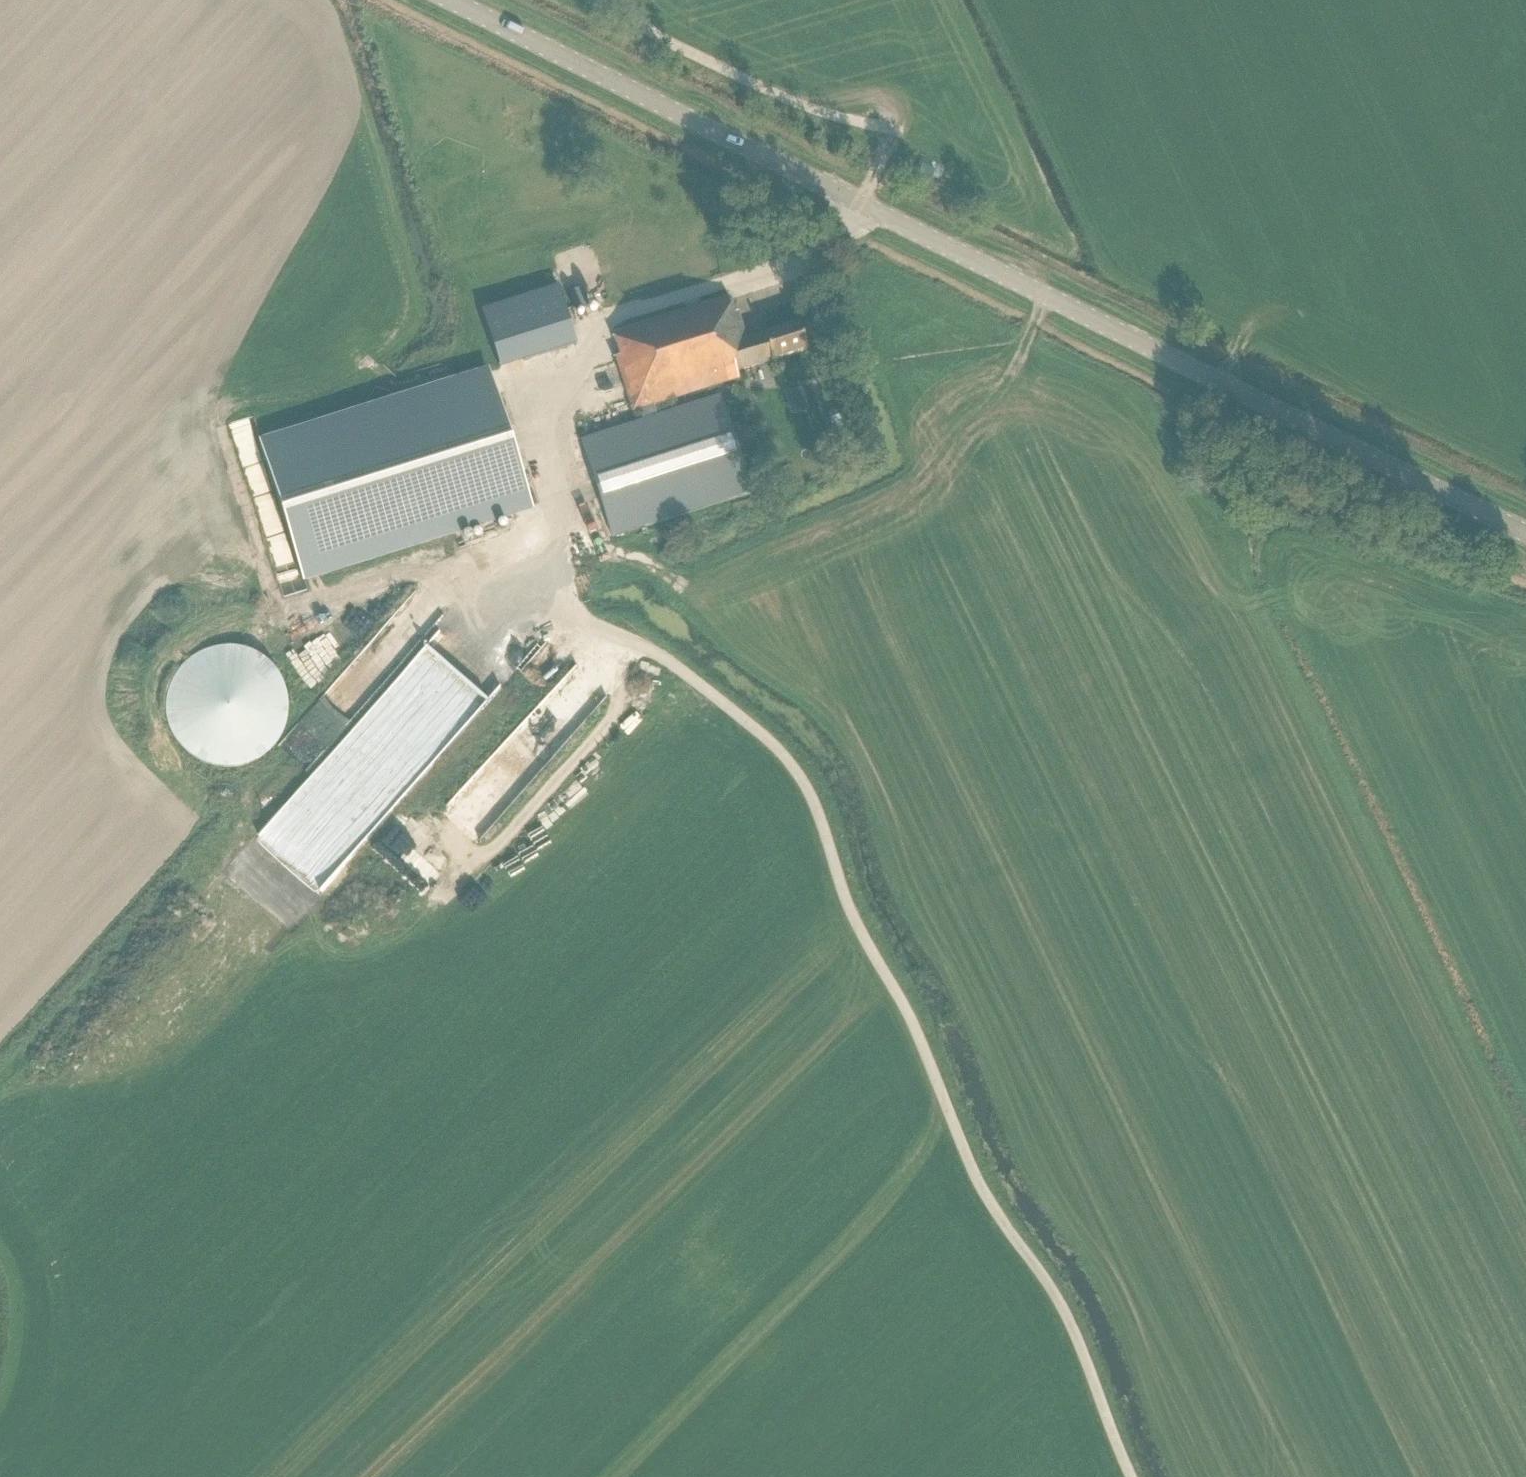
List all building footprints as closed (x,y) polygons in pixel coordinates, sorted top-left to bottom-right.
[(575,344),(557,287),(481,311),(499,368),(575,344)] [(734,313),(729,297),(614,333),(620,356),(616,357),(632,412),(639,409),(643,420),(581,440),(612,537),(750,492),(719,396),(657,416),(653,405),(738,378),(736,372),(807,350),(799,324),(746,340),(738,312),(734,313)] [(486,368),(256,440),(301,584),(531,511),(486,368)] [(804,388),(785,392),(790,415),(809,411),(804,388)] [(284,687),(282,683),(282,681),(280,678),(278,674),(274,669),(271,665),(268,662),(266,661),(262,657),(257,654),(253,652),(249,650),(246,649),(242,648),(236,646),(232,646),(226,646),(222,646),(216,647),(210,648),(205,650),(201,651),(196,654),(191,657),(186,661),(183,664),(180,667),(178,670),(177,671),(173,676),(171,682),(170,683),(169,687),(167,691),(166,695),(166,699),(166,701),(165,705),(165,707),(165,709),(166,713),(166,715),(167,719),(167,721),(168,724),(169,728),(171,732),(174,737),(175,739),(177,742),(179,745),(181,747),(185,751),(188,754),(191,756),(194,758),(198,760),(203,763),(209,765),(213,766),(217,767),(222,767),(228,767),(234,767),(240,766),(244,765),(248,764),(253,761),(259,758),(264,755),(265,754),(268,751),(270,750),(272,747),(276,742),(278,739),(280,735),(282,732),(283,728),(285,724),(285,722),(286,718),(287,714),(287,710),(287,708),(287,706),(287,702),(287,700),(286,696),(286,693),(285,689),(284,687)]
